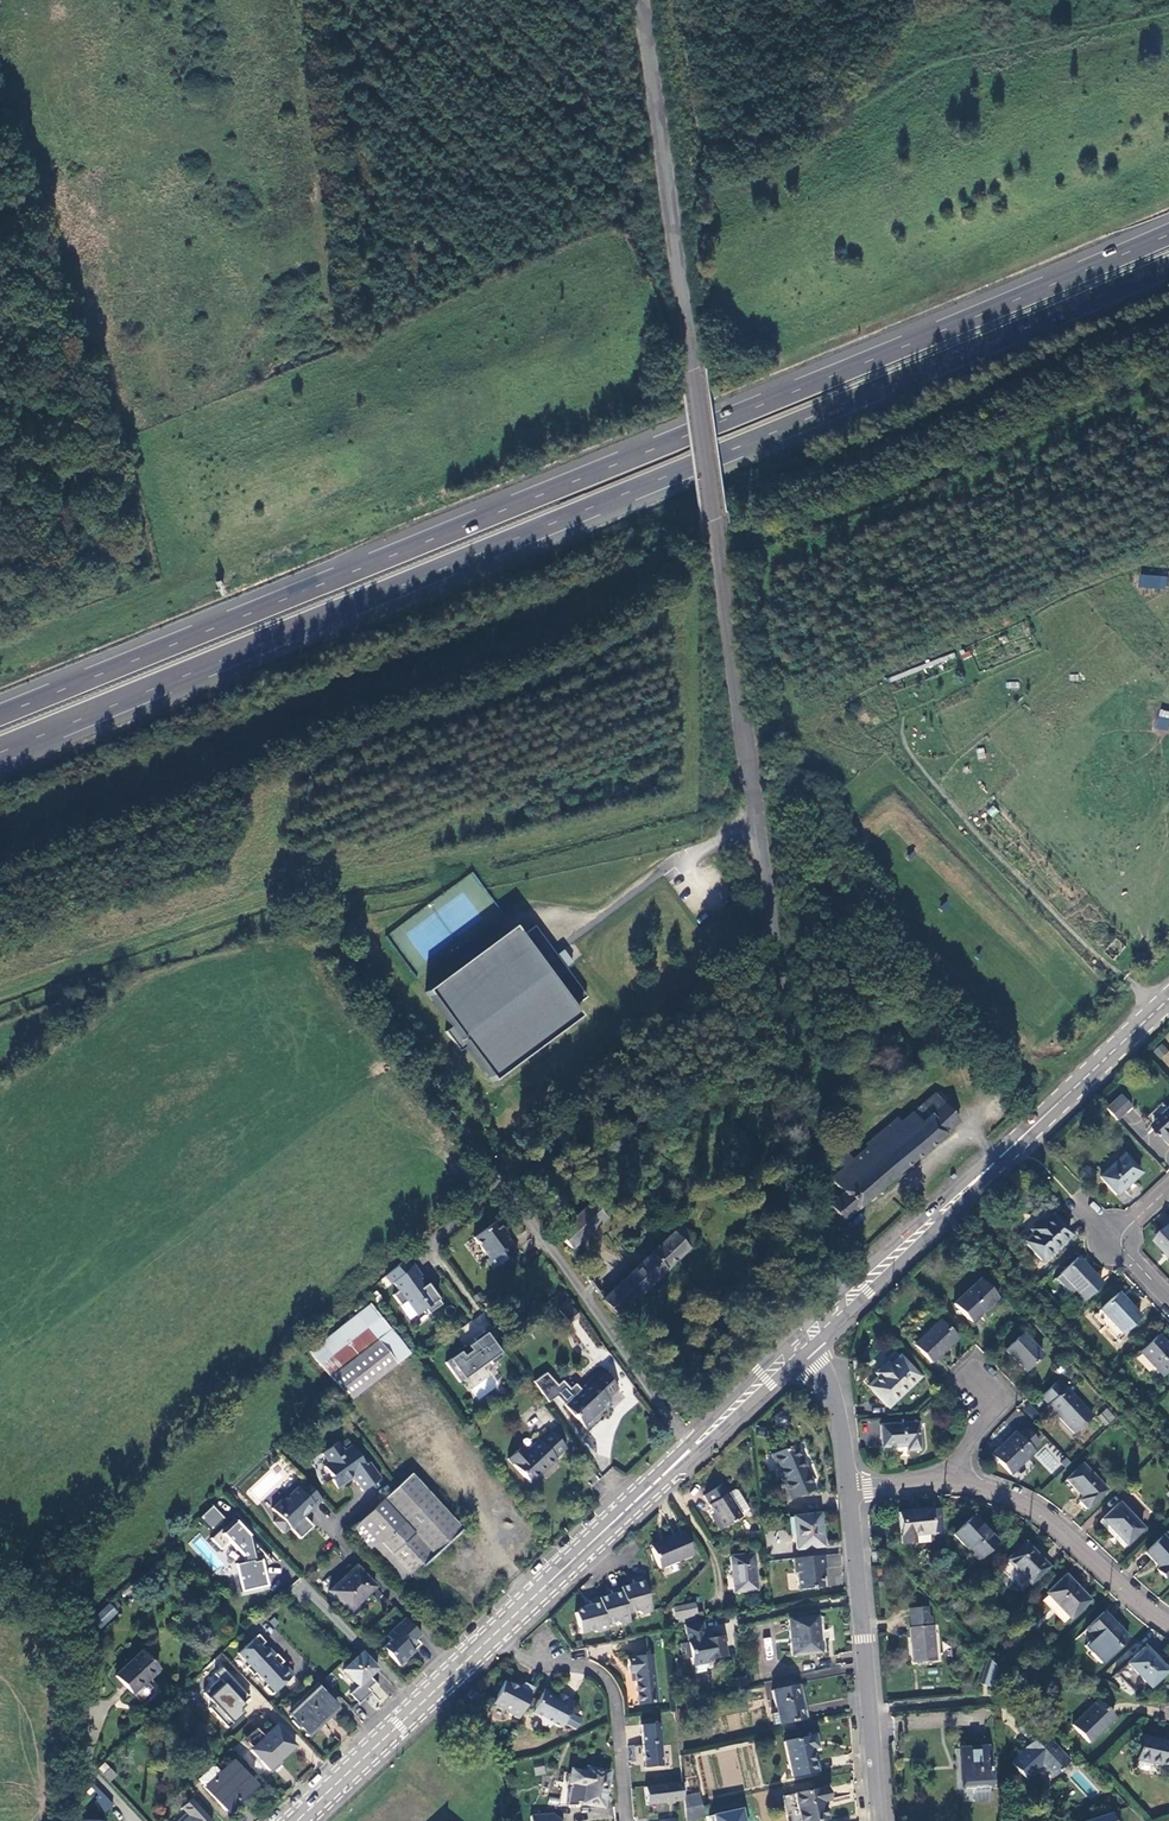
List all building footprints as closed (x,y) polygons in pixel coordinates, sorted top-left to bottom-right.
[(1139,573),(1138,586),(1166,589),(1167,576),(1139,573)] [(1018,689),(1019,682),(1005,681),(1005,688),(1018,689)] [(1156,728),(1168,729),(1168,710),(1158,709),(1156,728)] [(430,989),(425,993),(451,1027),(445,1032),(460,1052),(466,1048),(492,1083),(497,1079),(496,1078),(573,1020),(574,1021),(579,1017),(571,1006),(575,1004),(576,1005),(586,997),(534,927),(524,935),(524,936),(521,939),(513,928),(507,931),(508,932),(431,990),(430,989)] [(562,950),(555,956),(565,969),(572,964),(562,950)] [(1162,1059),(1168,1052),(1168,1049),(1164,1044),(1156,1052),(1162,1059)] [(935,1093),(900,1123),(910,1134),(944,1104),(935,1093)] [(1120,1095),(1106,1108),(1117,1121),(1132,1107),(1120,1095)] [(896,1118),(890,1123),(864,1146),(866,1148),(853,1160),(845,1152),(836,1160),(844,1168),(831,1180),(843,1193),(829,1205),(845,1223),(959,1121),(944,1104),(910,1134),(900,1123),(896,1118)] [(1156,1126),(1168,1139),(1168,1113),(1156,1126)] [(1122,1154),(1099,1177),(1116,1195),(1140,1174),(1122,1154)] [(591,1203),(556,1234),(570,1249),(604,1218),(591,1203)] [(1045,1209),(1017,1235),(1041,1261),(1070,1235),(1045,1209)] [(503,1231),(496,1221),(472,1238),(487,1258),(485,1261),(491,1270),(517,1251),(510,1242),(509,1242),(501,1232),(503,1231)] [(617,1316),(626,1308),(695,1242),(680,1226),(602,1300),(617,1316)] [(1158,1241),(1168,1252),(1168,1231),(1158,1241)] [(1101,1284),(1075,1258),(1053,1280),(1078,1305),(1101,1284)] [(415,1315),(424,1309),(428,1314),(440,1305),(430,1290),(428,1292),(424,1286),(418,1279),(421,1277),(412,1265),(392,1282),(398,1291),(392,1295),(399,1306),(405,1301),(415,1315)] [(979,1280),(953,1304),(971,1322),(996,1299),(979,1280)] [(1116,1294),(1094,1316),(1117,1340),(1139,1317),(1116,1294)] [(321,1342),(308,1352),(320,1366),(347,1402),(408,1354),(369,1304),(362,1310),(356,1315),(328,1336),(321,1342)] [(353,1311),(356,1315),(362,1310),(360,1306),(353,1311)] [(578,1317),(569,1306),(560,1313),(568,1325),(578,1317)] [(939,1322),(914,1346),(930,1363),(956,1339),(939,1322)] [(318,1338),(321,1342),(328,1336),(325,1332),(318,1338)] [(458,1383),(488,1361),(491,1364),(502,1357),(483,1332),(473,1339),(474,1341),(466,1347),(470,1351),(462,1357),(459,1352),(444,1363),(458,1383)] [(1042,1355),(1021,1334),(1004,1350),(1024,1371),(1042,1355)] [(1139,1352),(1161,1376),(1168,1368),(1168,1348),(1156,1335),(1139,1352)] [(887,1407),(919,1377),(899,1356),(889,1366),(886,1363),(874,1373),(877,1377),(868,1386),(887,1407)] [(532,1382),(547,1403),(555,1397),(587,1429),(602,1415),(601,1413),(597,1410),(608,1399),(607,1398),(618,1387),(599,1367),(588,1377),(591,1380),(580,1389),(574,1383),(569,1388),(561,1380),(556,1385),(545,1373),(532,1382)] [(1092,1415),(1065,1388),(1063,1390),(1056,1383),(1041,1397),(1048,1405),(1047,1405),(1074,1433),(1092,1415)] [(597,1410),(601,1413),(612,1403),(608,1399),(597,1410)] [(1031,1419),(1038,1414),(1030,1403),(1023,1408),(1031,1419)] [(1113,1418),(1105,1409),(1101,1414),(1108,1422),(1113,1418)] [(780,1413),(774,1417),(775,1425),(783,1427),(789,1422),(788,1415),(780,1413)] [(916,1423),(880,1426),(881,1448),(906,1447),(906,1452),(918,1451),(916,1423)] [(1014,1433),(991,1455),(1010,1475),(1033,1453),(1030,1450),(1037,1443),(1022,1428),(1015,1435),(1014,1433)] [(507,1460),(530,1484),(556,1459),(555,1458),(566,1449),(551,1432),(539,1442),(538,1440),(525,1453),(520,1447),(507,1460)] [(323,1467),(330,1477),(330,1481),(336,1489),(346,1482),(345,1480),(350,1476),(362,1491),(380,1479),(368,1462),(364,1465),(351,1447),(344,1452),(337,1442),(320,1454),(327,1464),(323,1467)] [(813,1490),(795,1445),(770,1456),(781,1483),(772,1488),(779,1505),(813,1490)] [(1106,1491),(1081,1464),(1065,1480),(1081,1497),(1077,1501),(1086,1509),(1106,1491)] [(410,1475),(349,1531),(400,1586),(460,1530),(410,1475)] [(281,1500),(271,1509),(278,1517),(272,1523),(283,1534),(289,1528),(299,1539),(312,1527),(302,1516),(306,1512),(307,1513),(320,1500),(304,1482),(290,1495),(282,1501),(281,1500)] [(742,1516),(722,1486),(705,1497),(710,1505),(709,1506),(713,1513),(724,1529),(742,1516)] [(1142,1529),(1117,1503),(1101,1519),(1126,1545),(1142,1529)] [(224,1520),(211,1507),(197,1520),(210,1534),(224,1520)] [(943,1533),(940,1508),(928,1510),(931,1534),(943,1533)] [(913,1536),(931,1534),(928,1510),(897,1513),(901,1545),(914,1543),(913,1536)] [(721,1530),(724,1529),(713,1513),(710,1515),(721,1530)] [(822,1548),(819,1514),(791,1518),(795,1550),(822,1548)] [(996,1541),(972,1517),(953,1535),(977,1560),(996,1541)] [(231,1519),(209,1540),(220,1552),(228,1544),(241,1558),(242,1564),(234,1566),(241,1594),(268,1588),(261,1561),(254,1562),(252,1555),(259,1549),(231,1519)] [(660,1569),(692,1554),(683,1532),(664,1540),(665,1543),(651,1549),(660,1569)] [(1161,1536),(1144,1552),(1158,1567),(1156,1570),(1165,1579),(1168,1576),(1168,1545),(1161,1536)] [(1046,1568),(1023,1543),(1006,1560),(1028,1584),(1046,1568)] [(756,1591),(755,1578),(754,1572),(753,1554),(730,1557),(733,1593),(756,1591)] [(825,1569),(823,1556),(791,1560),(793,1574),(795,1574),(798,1591),(822,1588),(820,1570),(825,1569)] [(356,1566),(329,1592),(348,1612),(375,1587),(356,1566)] [(1089,1600),(1064,1575),(1045,1594),(1070,1619),(1089,1600)] [(628,1586),(620,1588),(627,1614),(637,1612),(641,1615),(651,1612),(641,1578),(632,1581),(633,1586),(630,1587),(628,1586)] [(300,1586),(297,1582),(289,1589),(292,1594),(300,1586)] [(620,1626),(629,1622),(627,1614),(620,1588),(611,1591),(612,1598),(610,1598),(607,1596),(598,1599),(605,1624),(615,1622),(620,1626)] [(596,1634),(607,1631),(605,1624),(598,1599),(589,1602),(590,1608),(587,1608),(585,1607),(581,1609),(575,1613),(581,1634),(592,1632),(596,1634)] [(672,1618),(674,1626),(678,1626),(678,1624),(702,1619),(701,1612),(696,1613),(694,1604),(672,1609),(674,1618),(672,1618)] [(98,1631),(115,1615),(107,1607),(91,1622),(98,1631)] [(926,1607),(909,1608),(911,1627),(908,1628),(911,1661),(935,1659),(932,1625),(930,1626),(930,1617),(927,1617),(926,1607)] [(1127,1638),(1103,1612),(1084,1630),(1109,1655),(1127,1638)] [(820,1617),(788,1620),(791,1656),(823,1653),(820,1617)] [(388,1640),(380,1648),(398,1666),(407,1657),(406,1656),(419,1644),(415,1640),(419,1635),(403,1618),(384,1636),(388,1640)] [(704,1636),(702,1625),(683,1629),(686,1643),(680,1645),(682,1660),(689,1659),(690,1666),(705,1663),(705,1661),(725,1657),(721,1637),(709,1639),(704,1636)] [(276,1654),(275,1655),(267,1647),(264,1650),(260,1646),(265,1642),(258,1635),(238,1653),(248,1665),(245,1667),(253,1676),(256,1673),(266,1685),(263,1687),(271,1695),(293,1675),(285,1667),(282,1670),(278,1666),(283,1662),(276,1654)] [(765,1638),(768,1655),(774,1654),(770,1637),(765,1638)] [(1166,1671),(1143,1647),(1126,1663),(1149,1688),(1166,1671)] [(132,1694),(158,1670),(142,1652),(115,1676),(132,1694)] [(371,1675),(377,1669),(361,1653),(343,1670),(357,1686),(350,1693),(360,1703),(372,1691),(369,1687),(376,1681),(371,1675)] [(656,1704),(651,1657),(633,1659),(633,1660),(628,1661),(629,1674),(634,1674),(635,1686),(636,1686),(638,1705),(656,1704)] [(996,1684),(997,1661),(984,1661),(983,1684),(996,1684)] [(220,1672),(213,1665),(209,1669),(216,1676),(220,1672)] [(1017,1673),(1009,1681),(1013,1686),(1022,1678),(1017,1673)] [(744,1677),(737,1679),(738,1687),(738,1688),(746,1686),(744,1677)] [(507,1714),(518,1720),(534,1689),(524,1683),(520,1690),(504,1681),(493,1703),(508,1711),(507,1714)] [(287,1712),(289,1714),(318,1687),(316,1684),(287,1712)] [(801,1685),(771,1691),(776,1713),(779,1724),(804,1718),(802,1708),(806,1708),(801,1685)] [(318,1687),(289,1714),(293,1718),(291,1721),(298,1729),(300,1727),(307,1734),(320,1721),(318,1718),(333,1703),(318,1687)] [(467,1696),(470,1700),(477,1695),(473,1690),(467,1696)] [(559,1729),(573,1703),(558,1695),(557,1696),(550,1693),(548,1697),(541,1694),(531,1714),(538,1717),(541,1727),(542,1727),(550,1724),(559,1729)] [(705,1710),(702,1697),(684,1701),(687,1715),(705,1710)] [(1097,1700),(1071,1725),(1088,1743),(1114,1719),(1097,1700)] [(772,1726),(779,1724),(776,1713),(770,1715),(772,1726)] [(281,1720),(275,1726),(294,1746),(300,1739),(281,1720)] [(1031,1742),(1010,1763),(1026,1779),(1040,1766),(1052,1777),(1069,1762),(1050,1742),(1053,1740),(1036,1723),(1024,1734),(1031,1742)] [(661,1767),(656,1724),(639,1726),(644,1769),(661,1767)] [(275,1726),(250,1750),(269,1770),(295,1746),(294,1746),(275,1726)] [(814,1736),(783,1743),(791,1777),(817,1771),(812,1750),(817,1748),(814,1736)] [(1141,1736),(1135,1760),(1147,1762),(1168,1767),(1168,1766),(1168,1742),(1141,1736)] [(987,1746),(973,1747),(959,1748),(962,1788),(972,1788),(974,1801),(989,1800),(988,1787),(989,1786),(987,1746)] [(1146,1771),(1147,1762),(1135,1760),(1134,1768),(1146,1771)] [(205,1788),(203,1789),(226,1813),(254,1786),(232,1762),(218,1775),(211,1767),(197,1780),(205,1788)] [(104,1775),(110,1781),(116,1776),(109,1769),(104,1775)] [(603,1808),(609,1772),(585,1769),(585,1772),(571,1770),(567,1793),(581,1796),(580,1805),(603,1808)] [(683,1801),(681,1783),(644,1788),(647,1806),(683,1801)] [(793,1795),(799,1820),(820,1820),(827,1819),(823,1802),(828,1801),(825,1788),(793,1795)] [(106,1810),(112,1805),(103,1795),(97,1801),(106,1810)] [(699,1795),(683,1798),(684,1810),(701,1806),(699,1795)] [(191,1800),(182,1809),(185,1813),(189,1817),(184,1820),(211,1820),(191,1800)] [(703,1816),(701,1806),(684,1810),(685,1820),(703,1816)] [(704,1815),(705,1820),(748,1820),(746,1807),(704,1815)] [(1114,1810),(1084,1820),(1118,1820),(1114,1810)]
